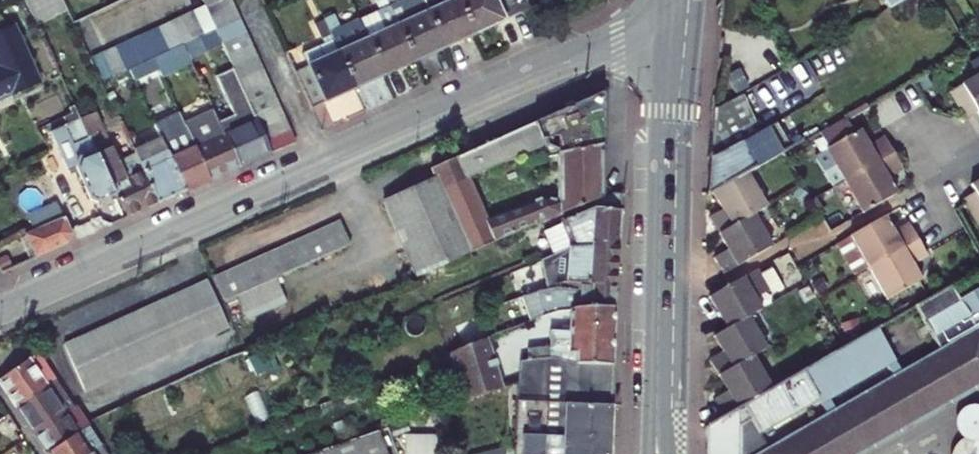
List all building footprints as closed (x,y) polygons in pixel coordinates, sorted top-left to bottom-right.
[(38,25),(70,10),(65,0),(27,0),(38,25)] [(217,0),(201,0),(204,7),(205,9),(218,2),(217,0)] [(210,21),(234,9),(230,0),(223,0),(218,2),(205,9),(210,21)] [(387,0),(377,0),(382,12),(362,22),(370,40),(387,77),(415,63),(387,0)] [(445,50),(422,0),(410,0),(401,4),(399,0),(387,0),(415,63),(445,50)] [(474,36),(458,0),(422,0),(445,50),(474,36)] [(474,36),(532,10),(528,0),(458,0),(474,36)] [(889,10),(907,0),(908,0),(883,0),(889,10)] [(192,13),(203,37),(207,36),(216,31),(210,21),(205,9),(204,7),(192,13)] [(234,9),(210,21),(216,31),(216,33),(240,22),(234,9)] [(179,18),(191,43),(203,37),(192,13),(179,18)] [(332,37),(340,54),(356,91),(387,77),(370,40),(362,22),(342,31),(335,16),(325,21),(332,37)] [(184,46),(191,43),(179,18),(168,23),(180,49),(184,46)] [(356,91),(340,54),(332,37),(325,21),(315,25),(325,46),(304,55),(309,67),(296,73),(313,111),(356,91)] [(220,41),(222,45),(245,33),(240,22),(216,33),(219,40),(220,41)] [(168,54),(180,49),(168,23),(156,29),(168,54)] [(42,84),(15,27),(0,34),(0,69),(0,70),(0,104),(42,84)] [(155,60),(168,54),(156,29),(143,35),(155,60)] [(216,31),(207,36),(210,45),(220,41),(219,40),(216,33),(216,31)] [(222,45),(227,56),(251,45),(245,33),(222,45)] [(155,60),(143,35),(128,43),(139,67),(144,65),(155,60)] [(130,72),(139,67),(128,43),(115,48),(127,73),(130,72)] [(251,45),(227,56),(232,68),(256,57),(251,45)] [(168,54),(155,60),(163,79),(193,65),(184,46),(180,49),(168,54)] [(115,79),(127,73),(115,48),(104,54),(115,79)] [(103,84),(115,79),(104,54),(92,59),(103,84)] [(256,57),(232,68),(233,70),(234,71),(238,80),(261,68),(256,57)] [(130,72),(135,83),(150,75),(144,65),(139,67),(130,72)] [(261,68),(238,80),(243,91),(267,80),(261,68)] [(272,155),(265,141),(260,128),(254,115),(248,104),(243,91),(238,80),(234,71),(233,70),(216,78),(234,116),(219,123),(240,169),(272,155)] [(964,119),(977,112),(978,116),(978,75),(949,93),(964,119)] [(267,80),(243,91),(248,104),(272,92),(267,80)] [(272,92),(248,104),(254,115),(278,104),(272,92)] [(742,95),(716,109),(707,198),(713,195),(748,174),(784,153),(786,152),(779,138),(765,145),(756,129),(742,95)] [(558,154),(603,145),(603,103),(593,97),(459,157),(469,178),(540,146),(543,138),(558,135),(558,154)] [(278,104),(254,115),(260,128),(283,117),(278,104)] [(90,140),(116,197),(128,219),(159,205),(145,175),(129,182),(95,112),(81,120),(88,134),(90,140)] [(240,169),(219,123),(214,112),(184,125),(210,182),(240,169)] [(844,182),(894,153),(885,137),(871,144),(862,129),(859,131),(850,113),(819,131),(829,149),(816,157),(834,187),(844,182)] [(210,182),(184,125),(180,115),(155,127),(162,141),(186,193),(210,182)] [(283,117),(260,128),(265,141),(289,130),(283,117)] [(81,120),(50,134),(69,174),(76,171),(90,201),(98,206),(116,197),(90,140),(85,142),(82,137),(88,134),(81,120)] [(265,141),(272,155),(296,144),(289,130),(265,141)] [(186,193),(162,141),(135,153),(145,175),(159,205),(186,193)] [(604,196),(603,145),(558,154),(557,202),(545,200),(529,204),(538,224),(584,204),(604,196)] [(784,153),(796,173),(802,169),(791,149),(786,152),(784,153)] [(862,214),(899,192),(890,177),(903,169),(894,153),(844,182),(862,214)] [(439,180),(440,184),(458,176),(461,181),(469,178),(459,157),(434,169),(439,180)] [(748,174),(713,195),(723,212),(709,219),(719,235),(753,215),(767,207),(748,174)] [(538,224),(529,204),(487,220),(469,178),(461,181),(458,176),(440,184),(472,252),(538,224)] [(416,276),(472,252),(440,184),(439,180),(385,204),(416,276)] [(971,186),(975,193),(963,200),(978,227),(978,226),(978,181),(971,186)] [(558,216),(572,247),(590,247),(590,242),(618,244),(621,188),(604,196),(584,204),(558,216)] [(27,217),(34,234),(66,219),(58,204),(27,217)] [(715,258),(724,274),(771,247),(753,215),(719,235),(728,251),(715,258)] [(849,236),(869,269),(918,240),(908,222),(895,230),(886,215),(849,236)] [(35,260),(70,244),(73,235),(66,219),(34,234),(25,238),(35,260)] [(277,279),(289,274),(301,268),(351,246),(340,221),(290,243),(214,277),(225,302),(240,296),(250,291),(263,285),(275,280),(277,279)] [(918,240),(869,269),(887,300),(923,279),(915,264),(928,256),(918,240)] [(567,283),(596,285),(616,286),(618,244),(590,242),(590,247),(572,247),(567,247),(566,250),(548,258),(548,267),(567,268),(567,283)] [(709,297),(727,329),(748,317),(762,309),(756,299),(768,291),(755,271),(709,297)] [(250,320),(274,309),(287,303),(277,279),(275,280),(263,285),(250,291),(240,296),(250,320)] [(87,394),(195,345),(206,340),(230,329),(208,280),(64,344),(87,394)] [(541,317),(572,310),(578,308),(615,309),(616,286),(596,285),(596,290),(554,290),(553,285),(546,286),(546,291),(537,293),(541,317)] [(960,301),(952,286),(933,298),(944,317),(963,305),(968,303),(973,300),(969,295),(960,301)] [(969,295),(973,300),(968,303),(978,322),(978,290),(969,295)] [(490,310),(498,334),(541,317),(537,293),(490,310)] [(978,385),(978,322),(968,303),(963,305),(944,317),(933,298),(916,308),(942,352),(903,374),(878,329),(773,390),(725,418),(707,429),(707,453),(860,453),(978,385)] [(577,364),(612,367),(615,309),(578,308),(572,310),(571,332),(553,332),(552,348),(530,349),(530,360),(553,358),(577,364)] [(710,360),(719,377),(754,357),(767,350),(748,317),(727,329),(714,337),(723,353),(710,360)] [(449,354),(465,403),(506,388),(489,338),(449,354)] [(16,408),(55,381),(56,380),(38,353),(0,379),(0,384),(16,408)] [(754,357),(719,377),(728,393),(715,401),(725,418),(773,390),(754,357)] [(521,361),(517,421),(563,406),(611,406),(612,367),(577,364),(553,358),(530,360),(521,361)] [(55,381),(16,408),(34,435),(73,408),(55,381)] [(830,400),(821,405),(828,417),(837,412),(830,400)] [(963,404),(956,453),(978,453),(978,406),(963,404)] [(611,406),(563,406),(517,421),(514,453),(609,453),(611,406)] [(46,453),(88,427),(75,407),(73,408),(34,435),(46,453)] [(101,447),(103,445),(90,425),(88,427),(46,453),(91,453),(101,447)] [(379,432),(317,453),(387,453),(379,432)]
